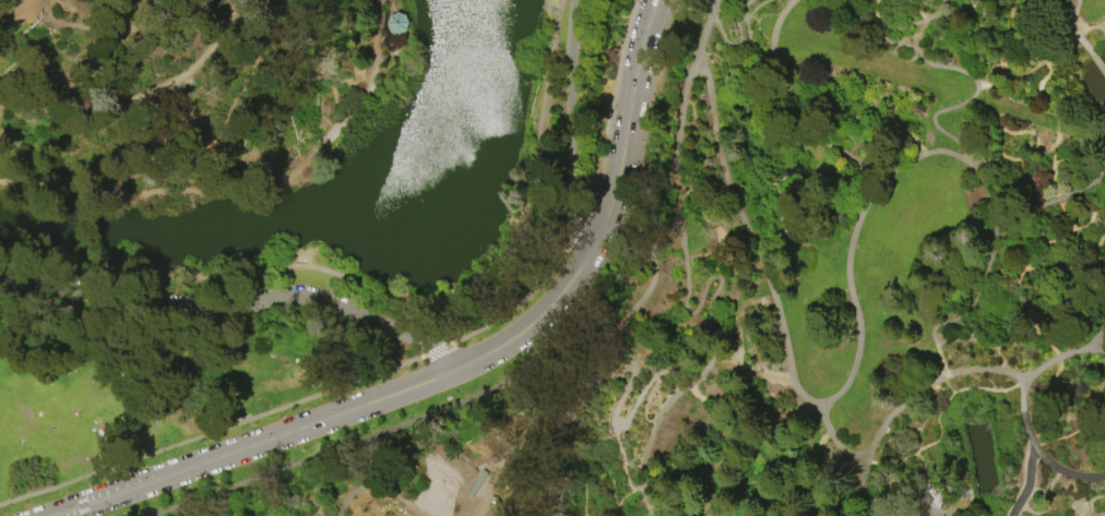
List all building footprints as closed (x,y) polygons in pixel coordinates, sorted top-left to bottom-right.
[(393,33),(396,34),(401,34),(403,33),(404,33),(407,29),(408,26),(408,23),(408,20),(406,16),(404,14),(401,13),(397,12),(394,13),(393,14),(391,15),(389,17),(388,21),(387,24),(388,28),(390,31),(393,33)] [(944,489),(942,493),(938,508),(919,503),(926,483),(944,489)]
